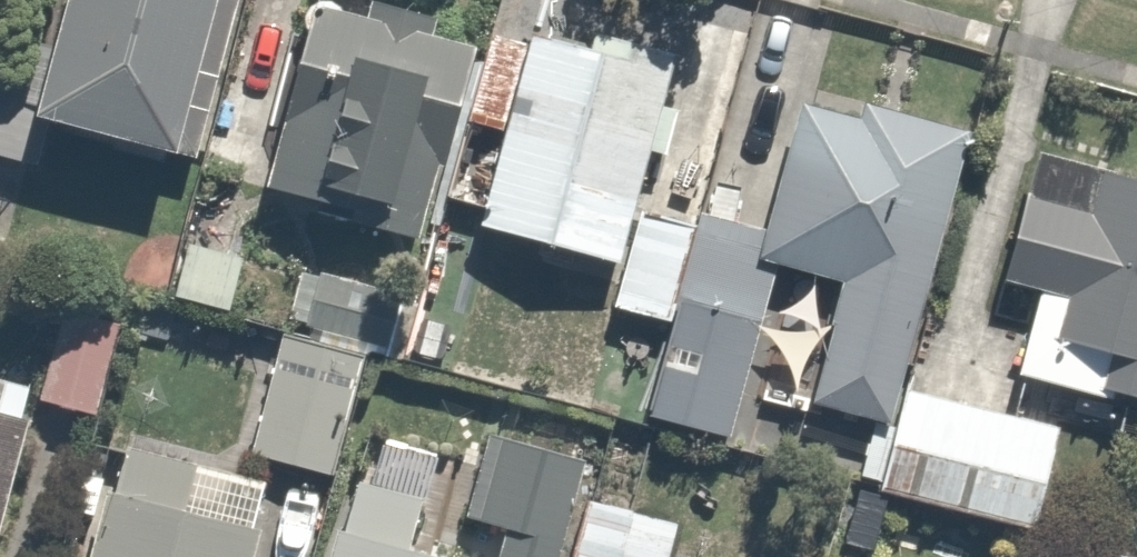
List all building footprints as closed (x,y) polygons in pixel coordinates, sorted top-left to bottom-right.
[(32,167),(46,115),(190,154),(232,0),(44,0),(27,62),(0,55),(0,159),(32,167)] [(471,47),(307,3),(258,183),(423,227),(471,47)] [(622,267),(674,69),(680,47),(589,24),(584,46),(525,30),(473,228),(622,267)] [(952,126),(801,94),(789,147),(751,139),(737,207),(760,212),(751,254),(836,272),(808,401),(889,419),(952,126)] [(1031,154),(998,279),(1033,288),(1011,368),(1136,402),(1136,182),(1031,154)] [(0,290),(0,485),(39,298),(0,290)] [(756,319),(670,299),(643,413),(728,433),(756,319)] [(113,313),(56,301),(35,400),(93,412),(113,313)] [(376,337),(284,313),(248,448),(339,473),(376,337)] [(1055,426),(901,391),(878,488),(1033,523),(1055,426)] [(557,551),(581,453),(470,426),(446,524),(501,537),(496,556),(556,556),(557,551)] [(253,528),(265,481),(130,447),(118,493),(108,491),(92,556),(254,556),(260,530),(253,528)] [(346,484),(327,556),(481,556),(483,551),(411,532),(418,503),(346,484)] [(586,499),(570,556),(661,556),(670,521),(586,499)]
